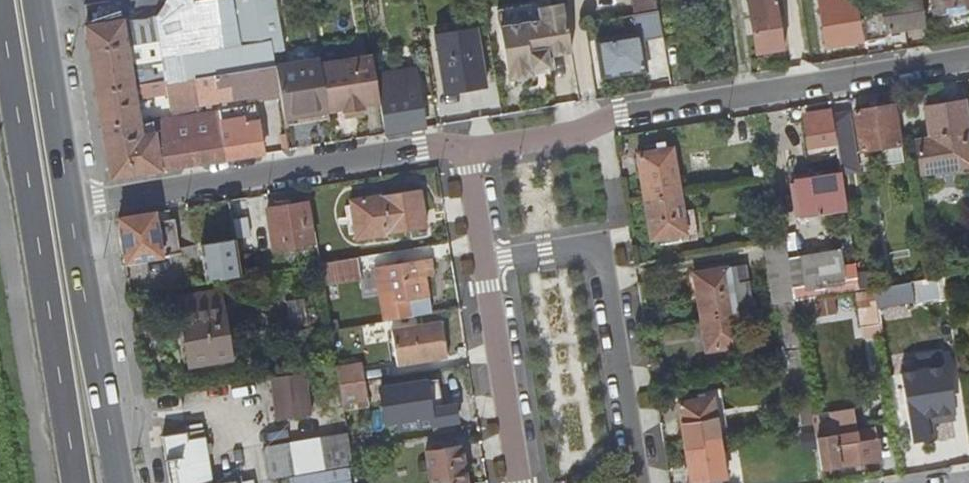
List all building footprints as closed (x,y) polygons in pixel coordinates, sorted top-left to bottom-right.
[(236,44),(270,38),(273,48),(284,46),(276,0),(229,0),(236,44)] [(497,8),(538,2),(538,0),(496,0),(497,8)] [(562,0),(538,0),(538,2),(497,8),(508,77),(532,73),(531,67),(548,65),(546,54),(570,50),(562,0)] [(635,11),(662,8),(661,0),(634,0),(635,11)] [(785,48),(777,0),(750,0),(759,52),(785,48)] [(862,40),(857,4),(857,3),(856,0),(850,0),(839,2),(839,0),(820,0),(827,45),(862,40)] [(857,4),(862,40),(889,35),(888,30),(905,28),(901,0),(883,0),(857,4)] [(920,0),(901,0),(905,28),(923,25),(920,0)] [(937,13),(968,8),(968,0),(935,0),(937,13)] [(649,40),(663,37),(659,10),(645,13),(649,40)] [(127,43),(159,38),(157,22),(155,13),(123,17),(127,41),(127,43)] [(86,22),(90,47),(127,41),(123,17),(86,22)] [(166,79),(275,63),(273,48),(270,38),(236,44),(181,53),(175,19),(157,22),(159,38),(166,79)] [(475,27),(436,33),(445,91),(484,85),(475,27)] [(597,76),(647,69),(641,33),(591,40),(597,76)] [(261,151),(254,103),(155,120),(156,129),(141,132),(137,105),(170,100),(166,79),(159,38),(127,43),(127,41),(90,47),(104,129),(112,175),(261,151)] [(320,62),(319,56),(286,61),(284,46),(273,48),(275,63),(279,88),(283,116),(328,109),(320,62)] [(371,53),(320,62),(328,109),(342,106),(342,109),(362,105),(361,103),(379,100),(374,71),(371,53)] [(172,107),(279,88),(275,63),(166,79),(172,107)] [(374,71),(379,100),(384,132),(426,125),(416,64),(374,71)] [(932,144),(918,146),(922,171),(968,164),(968,127),(964,99),(926,105),(932,144)] [(895,103),(856,109),(863,148),(901,142),(895,103)] [(362,105),(342,109),(343,116),(363,113),(362,105)] [(812,143),(836,140),(835,134),(832,113),(831,110),(807,114),(812,143)] [(850,110),(832,113),(835,134),(853,132),(850,110)] [(640,152),(647,198),(683,193),(676,146),(640,152)] [(800,215),(847,208),(841,171),(793,179),(800,215)] [(419,184),(349,195),(355,235),(426,224),(419,184)] [(689,234),(683,193),(647,198),(653,239),(689,234)] [(312,237),(307,199),(267,205),(273,243),(312,237)] [(153,208),(117,213),(124,259),(178,250),(173,221),(155,224),(153,208)] [(250,237),(250,218),(236,218),(236,237),(250,237)] [(199,242),(205,279),(240,274),(234,236),(199,242)] [(783,302),(796,299),(789,256),(786,239),(765,242),(776,303),(783,302)] [(807,297),(857,289),(861,288),(854,247),(789,256),(796,299),(807,297)] [(384,293),(389,318),(414,314),(410,295),(430,292),(425,271),(434,270),(431,254),(389,261),(394,290),(384,293)] [(354,255),(320,260),(322,276),(356,271),(354,255)] [(694,272),(701,316),(735,310),(727,266),(694,272)] [(947,289),(945,275),(926,278),(874,286),(878,305),(915,300),(916,305),(949,299),(947,289)] [(237,354),(232,355),(221,285),(175,293),(179,322),(170,324),(178,373),(239,364),(237,354)] [(874,286),(861,288),(857,289),(862,326),(881,323),(878,305),(874,286)] [(410,295),(414,314),(431,311),(430,292),(410,295)] [(290,299),(291,325),(309,325),(308,298),(290,299)] [(740,347),(735,310),(701,316),(706,352),(740,347)] [(442,319),(391,327),(397,360),(447,352),(442,319)] [(382,323),(364,326),(366,343),(384,340),(382,323)] [(815,378),(867,371),(862,340),(846,342),(848,352),(811,357),(815,378)] [(928,415),(955,410),(947,364),(944,365),(942,351),(920,354),(923,369),(903,372),(914,439),(932,436),(928,415)] [(336,363),(339,380),(366,376),(363,358),(336,363)] [(793,363),(781,365),(783,379),(797,377),(805,426),(816,424),(806,361),(793,363)] [(311,409),(304,367),(268,373),(276,415),(311,409)] [(366,376),(339,380),(342,398),(369,394),(366,376)] [(425,378),(381,385),(387,420),(418,415),(420,424),(458,418),(455,401),(429,405),(425,378)] [(695,393),(696,400),(717,397),(725,438),(734,436),(726,388),(695,393)] [(677,403),(685,444),(725,438),(717,397),(696,400),(677,403)] [(836,421),(816,424),(824,467),(884,457),(879,426),(838,433),(836,421)] [(186,482),(248,482),(247,477),(219,481),(210,424),(168,430),(173,456),(182,455),(186,482)] [(271,473),(352,459),(349,445),(347,429),(266,442),(271,473)] [(725,438),(685,444),(692,482),(705,482),(733,478),(725,438)] [(430,482),(454,482),(468,481),(462,444),(425,449),(430,482)] [(178,482),(186,482),(182,455),(173,456),(178,482)]
